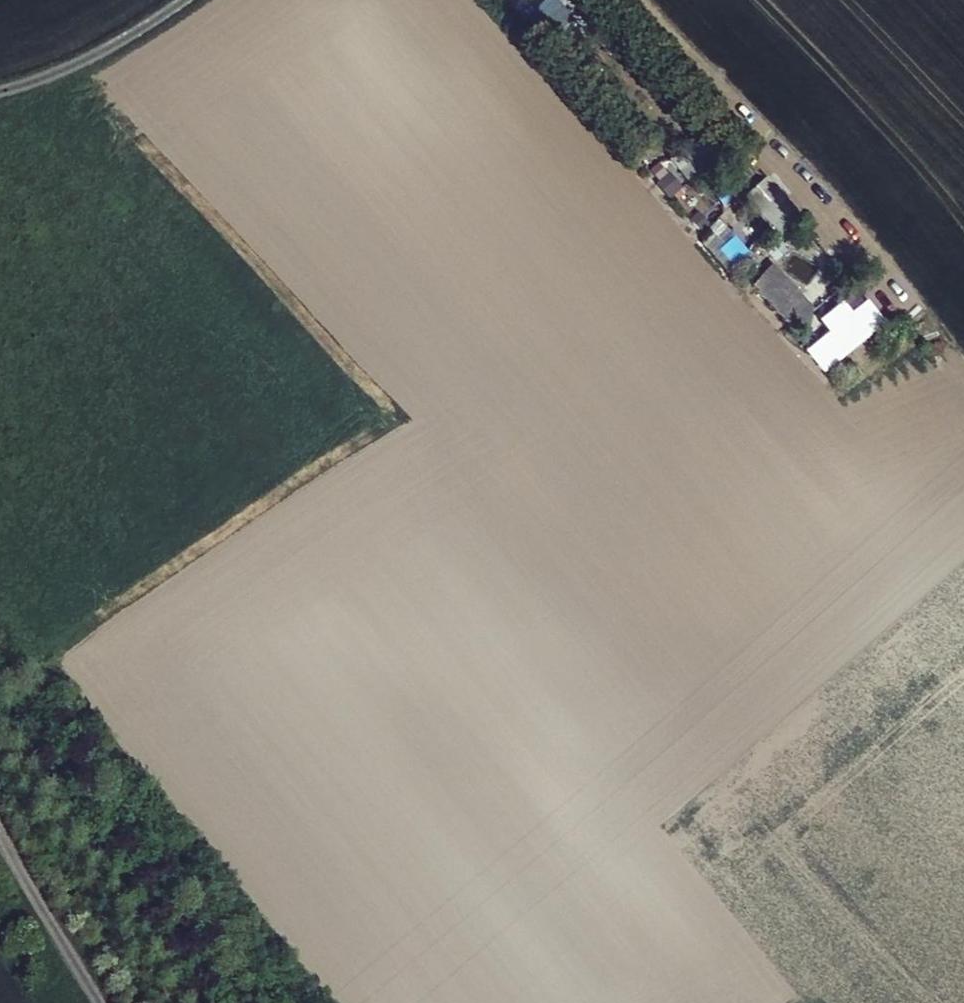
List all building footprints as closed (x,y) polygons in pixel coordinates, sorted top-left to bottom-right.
[(555,42),(576,27),(556,0),(525,0),(555,42)] [(841,328),(805,346),(815,365),(850,348),(841,328)]
